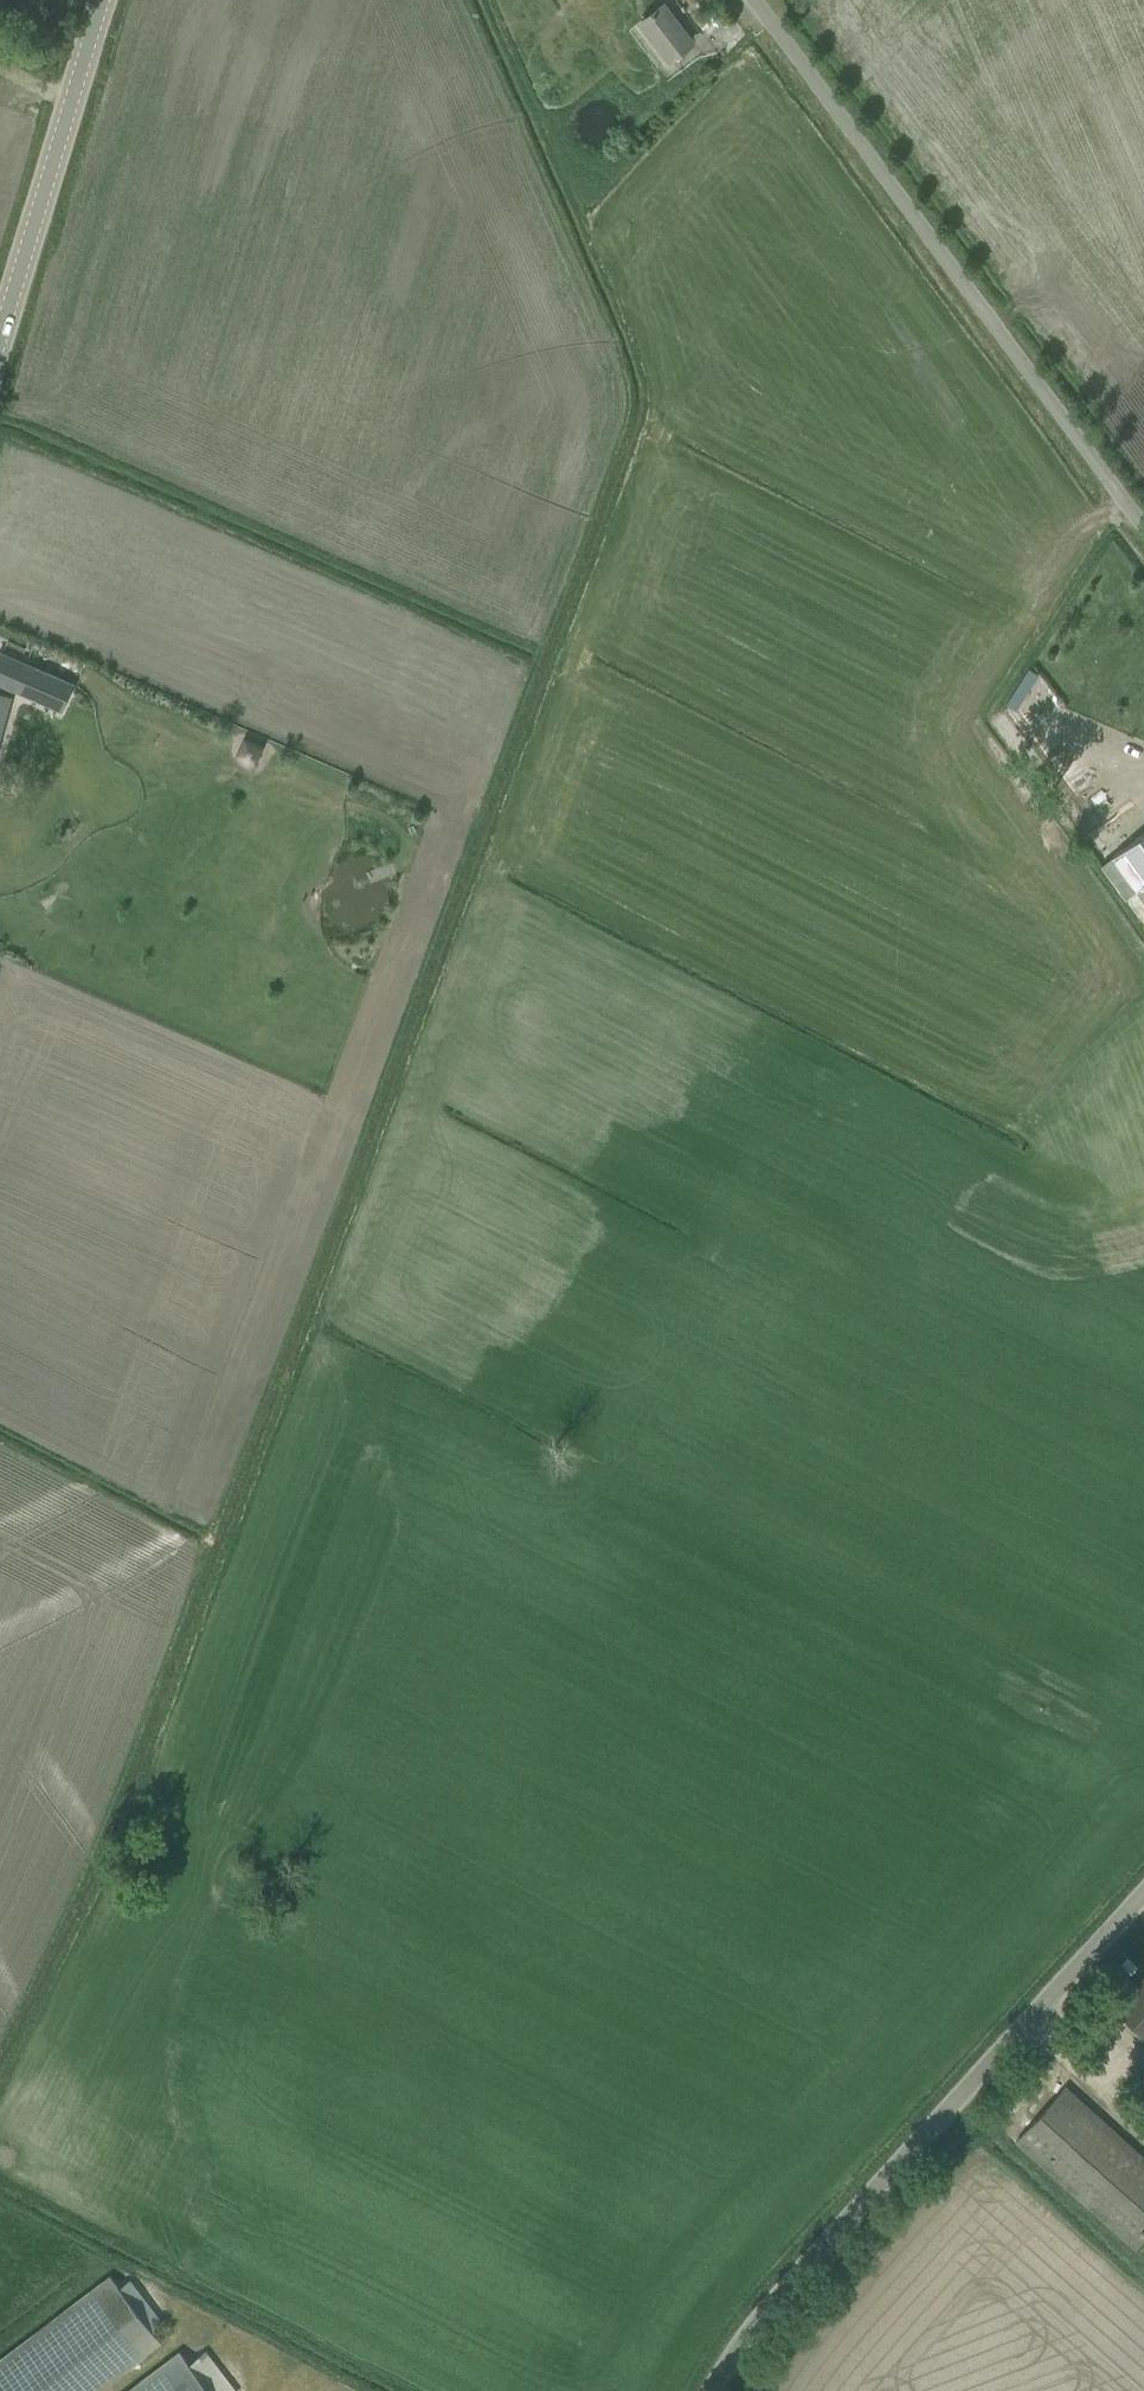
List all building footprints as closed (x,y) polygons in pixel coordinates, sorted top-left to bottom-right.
[(689,43),(660,5),(641,20),(670,58),(689,43)] [(41,701),(53,674),(26,662),(14,690),(41,701)] [(5,716),(11,696),(0,693),(0,714),(5,716)] [(1056,734),(1071,721),(1076,727),(1084,719),(1073,706),(1049,727),(1056,734)] [(1100,864),(1125,897),(1136,889),(1143,900),(1143,831),(1111,855),(1112,856),(1100,864)] [(1115,2007),(1143,2034),(1143,1976),(1115,2007)] [(1134,2248),(1143,2237),(1143,2158),(1065,2086),(1015,2141),(1134,2248)] [(130,2279),(119,2288),(110,2275),(0,2359),(0,2390),(96,2390),(160,2342),(151,2331),(163,2322),(130,2279)] [(125,2390),(213,2390),(180,2349),(125,2390)]
